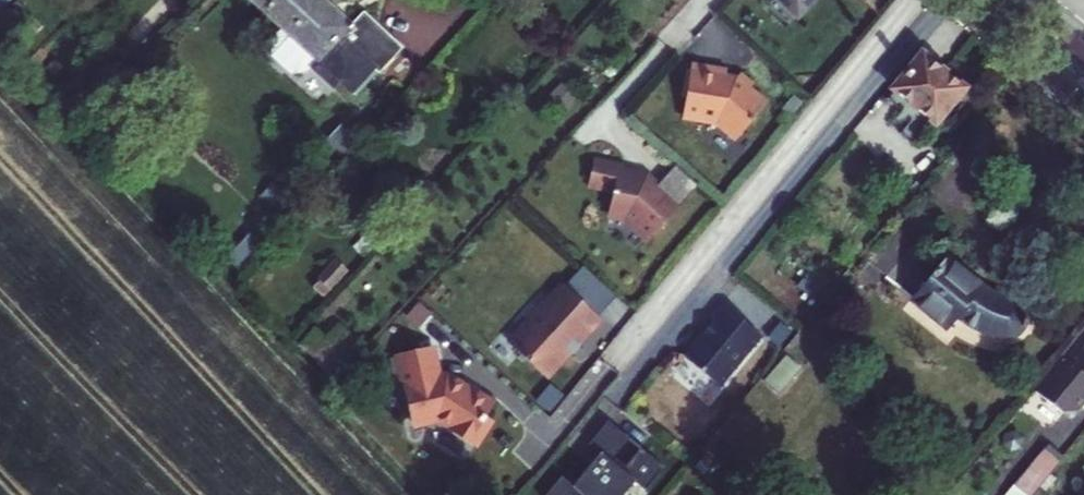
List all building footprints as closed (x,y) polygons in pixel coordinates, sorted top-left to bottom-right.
[(249,5),(318,71),(314,76),(337,96),(344,88),(359,101),(379,79),(386,85),(408,58),(368,21),(353,36),(315,0),(254,0),(249,5)] [(804,27),(825,0),(771,0),(804,27)] [(11,24),(0,12),(0,36),(11,24)] [(897,99),(903,103),(894,116),(928,142),(937,130),(942,134),(971,96),(927,62),(897,99)] [(695,109),(692,129),(726,134),(746,151),(776,114),(759,100),(763,95),(749,84),(746,89),(735,88),(735,83),(700,77),(699,82),(697,81),(693,109),(695,109)] [(634,180),(604,174),(598,199),(623,204),(619,227),(636,230),(646,239),(643,242),(658,255),(709,198),(686,177),(665,200),(662,197),(649,194),(644,189),(632,187),(634,180)] [(953,268),(920,310),(958,342),(966,331),(997,349),(1005,351),(1014,351),(1022,348),(1029,344),(1032,338),(1033,331),(1033,325),(1031,319),(996,303),(953,268)] [(353,283),(340,272),(322,294),(334,305),(353,283)] [(520,357),(523,360),(576,300),(573,297),(520,357)] [(576,300),(523,360),(558,390),(580,365),(584,369),(592,360),(588,356),(611,330),(576,300)] [(726,395),(769,345),(732,313),(718,328),(721,330),(695,360),(695,368),(726,395)] [(429,321),(419,334),(430,344),(441,331),(429,321)] [(611,330),(588,356),(592,360),(615,334),(611,330)] [(1044,393),(1074,416),(1083,412),(1083,344),(1076,353),(1044,393)] [(480,406),(461,394),(452,396),(444,364),(411,373),(420,404),(417,405),(427,443),(454,436),(467,444),(464,448),(489,463),(506,436),(501,432),(509,420),(481,403),(480,406)] [(580,365),(558,390),(562,394),(584,369),(580,365)] [(596,458),(608,466),(608,465),(631,483),(634,478),(622,469),(637,451),(615,434),(596,458)] [(1069,467),(1055,457),(1025,494),(1047,494),(1069,467)] [(674,479),(648,460),(634,478),(631,483),(608,465),(608,466),(585,494),(643,494),(644,494),(645,494),(661,494),(674,479)]
